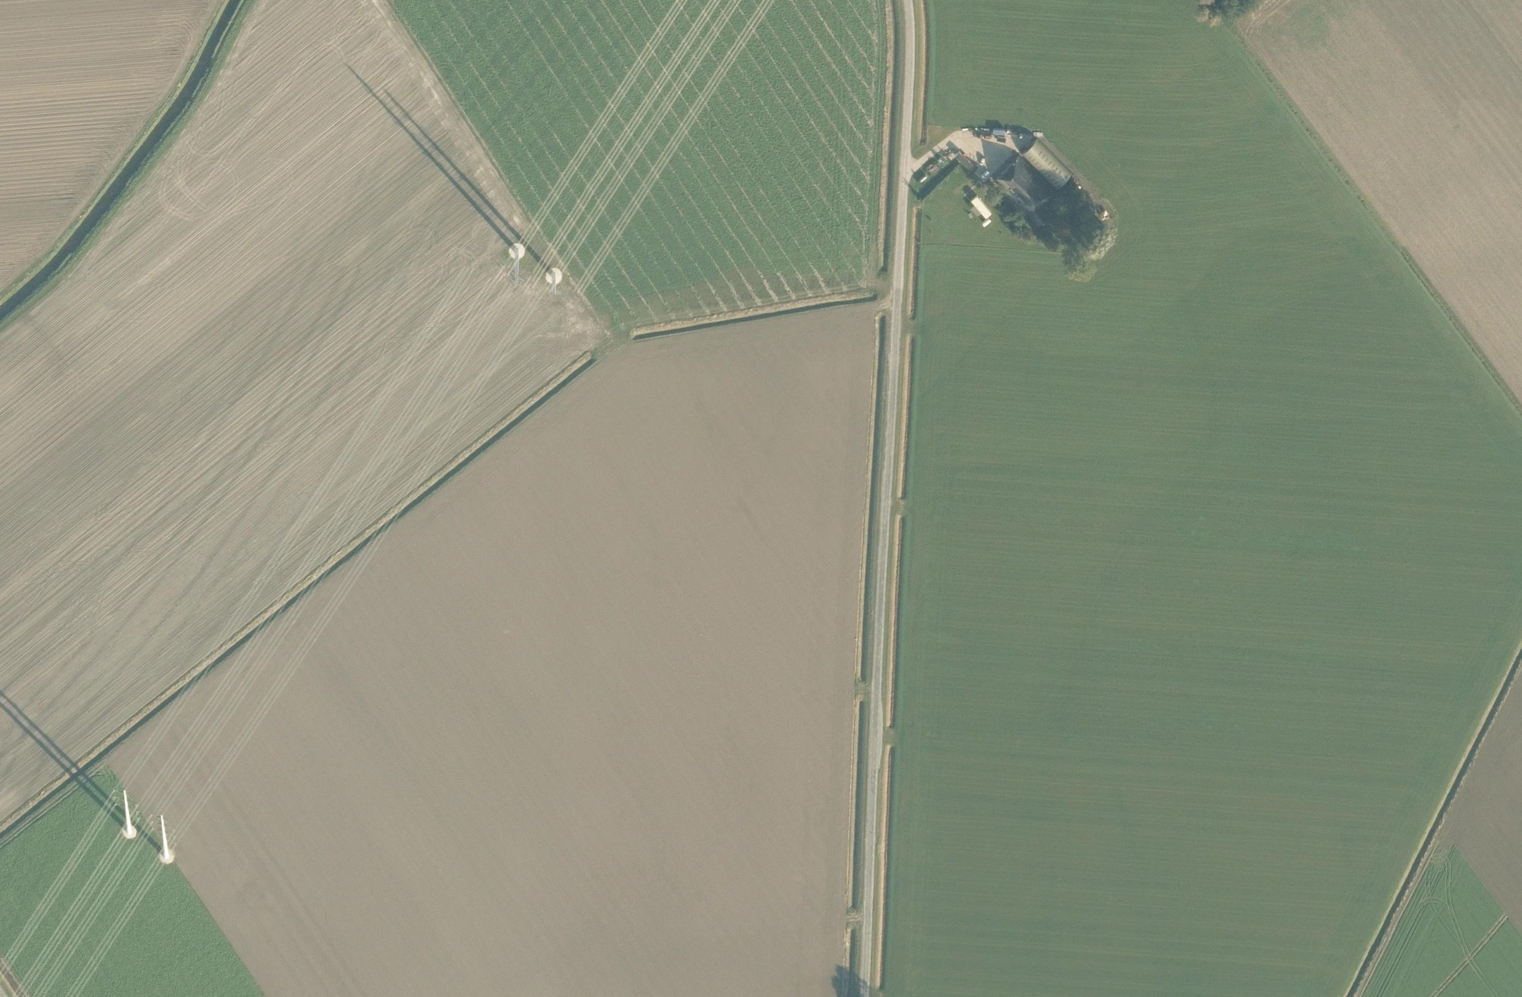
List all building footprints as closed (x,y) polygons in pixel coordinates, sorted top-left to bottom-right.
[(1031,143),(1015,158),(1051,194),(1066,179),(1031,143)] [(1044,202),(1051,195),(1015,159),(1000,174),(1029,204),(1026,206),(1042,222),(1052,211),(1044,202)]
